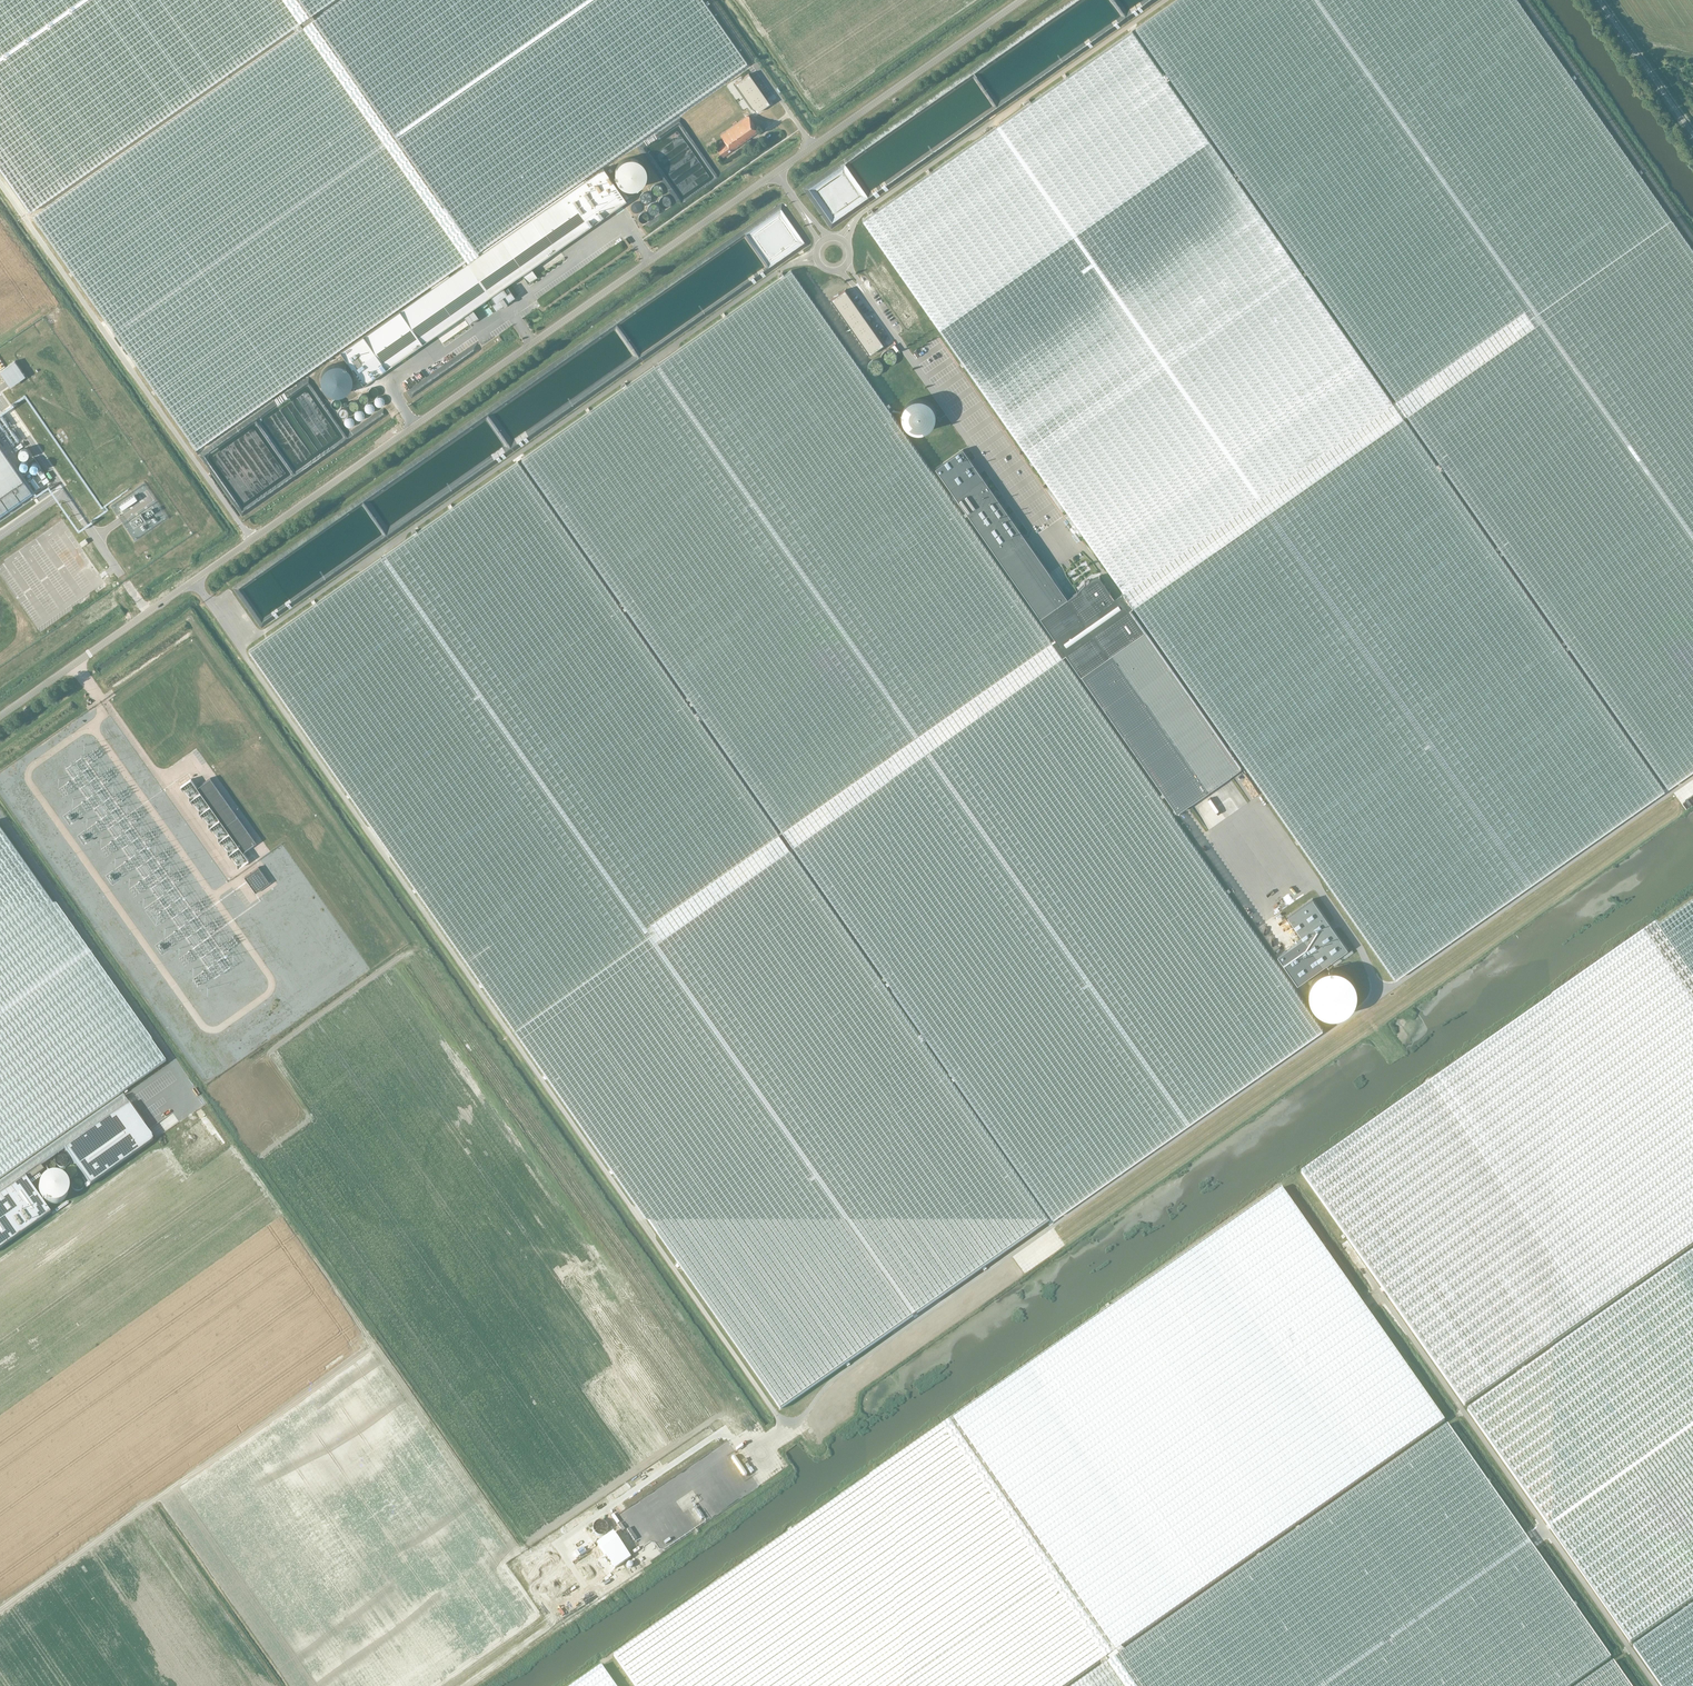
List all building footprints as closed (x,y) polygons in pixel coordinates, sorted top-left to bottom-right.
[(28,205),(296,17),(303,27),(33,216),(196,448),(467,259),(469,262),(466,263),(490,296),(522,275),(528,283),(537,277),(531,267),(626,200),(603,167),(479,255),(477,252),(746,62),(702,0),(342,0),(314,20),(311,15),(332,0),(0,0),(0,166),(28,205)] [(1403,415),(1534,323),(1529,316),(1584,277),(1670,217),(1518,0),(1174,0),(1136,27),(1302,263),(1298,266),(1403,415)] [(1124,592),(1132,604),(1401,416),(1132,31),(863,219),(1124,592)] [(748,73),(734,83),(752,109),(753,108),(756,113),(770,103),(748,73)] [(717,96),(733,118),(742,112),(726,89),(717,96)] [(759,131),(748,115),(720,135),(726,143),(717,149),(722,157),(728,153),(759,131)] [(636,188),(637,188),(638,187),(639,186),(640,186),(641,185),(642,184),(643,183),(644,182),(644,181),(645,180),(645,179),(646,178),(646,177),(646,176),(646,174),(646,172),(646,171),(646,170),(646,169),(645,168),(644,166),(644,165),(643,164),(642,163),(641,161),(640,160),(639,160),(637,159),(636,159),(635,158),(634,158),(633,158),(632,158),(631,158),(630,158),(629,158),(627,158),(625,158),(625,159),(624,159),(623,159),(622,160),(621,161),(620,161),(619,162),(618,163),(618,164),(617,165),(616,167),(616,168),(615,169),(615,171),(615,172),(615,173),(615,175),(615,176),(615,177),(616,179),(617,181),(617,182),(618,184),(619,184),(620,185),(621,186),(622,187),(624,188),(625,188),(627,189),(629,189),(631,189),(632,189),(634,189),(635,188),(636,188)] [(1403,415),(1666,789),(1692,771),(1692,250),(1670,217),(1584,277),(1529,316),(1534,323),(1403,415)] [(1061,657),(1051,643),(791,270),(521,459),(782,831),(780,832),(790,847),(792,845),(793,846),(1061,658),(1061,657)] [(846,292),(832,302),(869,355),(883,345),(846,292)] [(386,368),(423,343),(400,310),(363,336),(386,368)] [(623,326),(589,348),(601,365),(599,366),(601,370),(637,347),(623,326)] [(321,378),(321,379),(321,380),(321,382),(321,383),(322,384),(322,386),(323,387),(324,388),(325,389),(325,390),(326,391),(328,392),(329,393),(330,393),(331,394),(333,394),(334,395),(335,395),(337,395),(338,395),(339,395),(341,394),(342,394),(343,393),(345,393),(346,392),(347,391),(348,390),(349,389),(350,388),(350,387),(351,386),(351,384),(352,383),(352,382),(352,380),(352,379),(352,378),(352,376),(352,375),(351,374),(351,372),(350,371),(350,370),(349,369),(348,368),(347,367),(346,366),(345,365),(343,365),(342,364),(341,364),(339,364),(338,363),(337,363),(335,363),(334,364),(333,364),(331,364),(330,365),(329,365),(328,366),(326,367),(325,368),(325,369),(324,370),(323,371),(322,372),(322,374),(321,375),(321,376),(321,378)] [(592,381),(603,374),(599,367),(587,373),(592,381)] [(330,397),(327,405),(336,408),(338,400),(330,397)] [(921,398),(919,398),(918,398),(916,399),(915,399),(913,399),(912,400),(911,401),(909,402),(908,402),(907,403),(906,405),(905,406),(904,407),(904,408),(903,410),(903,411),(902,413),(902,414),(902,416),(902,417),(902,419),(903,420),(903,422),(904,423),(904,424),(905,426),(906,427),(907,428),(908,429),(909,430),(911,431),(912,431),(913,432),(915,432),(916,433),(918,433),(919,433),(921,433),(922,433),(924,432),(925,432),(926,431),(928,431),(929,430),(930,429),(931,428),(932,427),(933,426),(934,424),(935,423),(935,422),(936,420),(936,419),(936,417),(936,416),(936,414),(936,413),(936,411),(935,410),(935,408),(934,407),(933,406),(932,405),(931,403),(930,402),(929,402),(928,401),(927,400),(925,399),(924,399),(922,399),(921,398)] [(338,405),(334,412),(340,416),(345,410),(338,405)] [(1401,416),(1132,604),(1134,606),(1395,979),(1663,791),(1401,416)] [(25,478),(0,442),(0,495),(25,478)] [(518,464),(248,655),(515,1035),(787,845),(518,464)] [(957,498),(968,521),(972,521),(980,514),(980,518),(982,521),(991,522),(992,519),(996,517),(995,525),(997,525),(998,520),(1002,526),(1005,524),(1002,519),(998,520),(995,514),(996,513),(993,507),(989,509),(993,506),(987,499),(990,497),(991,494),(990,495),(986,487),(979,479),(961,488),(963,493),(963,494),(962,502),(958,498),(957,498)] [(109,497),(113,502),(117,498),(113,493),(109,497)] [(992,527),(991,526),(987,528),(991,535),(999,530),(996,525),(992,527)] [(1074,590),(1062,597),(1035,556),(1029,556),(1029,559),(1026,560),(1027,562),(1024,564),(1024,570),(1021,565),(1019,567),(1018,567),(1010,571),(1008,572),(1052,642),(1060,641),(1061,643),(1117,607),(1115,603),(1111,603),(1111,599),(1097,576),(1089,577),(1073,587),(1074,590)] [(1104,654),(1109,653),(1201,790),(1235,767),(1234,765),(1182,688),(1183,689),(1181,690),(1181,687),(1179,686),(1178,687),(1176,681),(1174,678),(1171,679),(1172,679),(1169,680),(1168,679),(1172,677),(1171,673),(1168,670),(1169,670),(1141,630),(1104,654)] [(1061,658),(793,846),(1055,1219),(1165,1142),(1213,1108),(1315,1037),(1322,1032),(1061,658)] [(191,779),(179,787),(238,868),(249,860),(243,852),(256,842),(210,777),(197,787),(191,779)] [(166,1061),(0,826),(0,1178),(166,1061)] [(791,860),(526,1042),(779,1410),(1047,1226),(791,860)] [(255,893),(270,883),(258,867),(244,877),(255,893)] [(1301,1173),(1464,1405),(1692,1245),(1692,898),(1301,1173)] [(1303,938),(1277,956),(1297,985),(1323,967),(1348,949),(1334,929),(1330,924),(1312,899),(1287,916),(1303,938)] [(1331,1017),(1333,1017),(1335,1017),(1337,1017),(1339,1016),(1341,1016),(1343,1015),(1345,1014),(1346,1013),(1348,1012),(1350,1010),(1351,1009),(1352,1007),(1353,1005),(1354,1003),(1355,1001),(1356,999),(1356,997),(1356,995),(1357,993),(1356,991),(1356,989),(1356,987),(1355,985),(1354,983),(1353,981),(1352,980),(1351,978),(1350,976),(1348,975),(1346,974),(1345,973),(1343,972),(1341,971),(1339,970),(1337,970),(1335,970),(1333,969),(1331,970),(1329,970),(1327,970),(1325,971),(1323,972),(1321,973),(1319,974),(1317,975),(1316,976),(1314,978),(1313,980),(1312,981),(1311,983),(1310,985),(1310,987),(1309,989),(1309,991),(1309,993),(1309,995),(1309,997),(1310,1000),(1310,1001),(1311,1003),(1312,1005),(1313,1007),(1314,1009),(1316,1010),(1317,1012),(1319,1013),(1321,1014),(1323,1015),(1325,1016),(1326,1016),(1329,1017),(1331,1017)] [(50,1213),(27,1181),(43,1170),(40,1165),(64,1148),(90,1185),(153,1140),(122,1096),(0,1182),(0,1248),(50,1213)] [(147,1128),(152,1136),(175,1121),(170,1112),(147,1128)] [(62,1202),(62,1201),(64,1200),(64,1199),(65,1198),(66,1197),(67,1195),(68,1194),(68,1192),(68,1190),(68,1189),(68,1188),(68,1186),(67,1184),(67,1183),(66,1182),(66,1181),(65,1180),(64,1179),(63,1178),(62,1177),(61,1176),(60,1176),(58,1175),(57,1175),(56,1175),(54,1174),(52,1174),(51,1174),(49,1175),(47,1176),(46,1176),(45,1177),(44,1178),(42,1179),(42,1180),(41,1181),(40,1182),(39,1183),(39,1184),(38,1186),(38,1188),(38,1189),(38,1191),(38,1192),(39,1193),(39,1194),(39,1195),(40,1196),(40,1197),(41,1199),(42,1200),(43,1201),(45,1202),(46,1203),(47,1203),(48,1203),(49,1204),(50,1204),(51,1204),(52,1204),(53,1204),(55,1204),(56,1204),(57,1204),(59,1203),(60,1203),(62,1202)] [(1124,1685),(1570,1685),(1610,1658),(1447,1425),(1119,1655),(1116,1650),(1444,1421),(1281,1188),(942,1426),(1124,1685)] [(1467,1410),(1630,1643),(1692,1599),(1692,1252),(1467,1410)] [(613,1655),(635,1685),(1124,1685),(942,1426),(941,1426),(938,1428),(613,1655)] [(613,1532),(596,1544),(618,1575),(635,1563),(613,1532)] [(1634,1647),(1661,1685),(1692,1685),(1692,1605),(1634,1647)] [(1613,1662),(1578,1685),(1630,1685),(1613,1662)] [(569,1685),(614,1685),(599,1665),(569,1685)]
